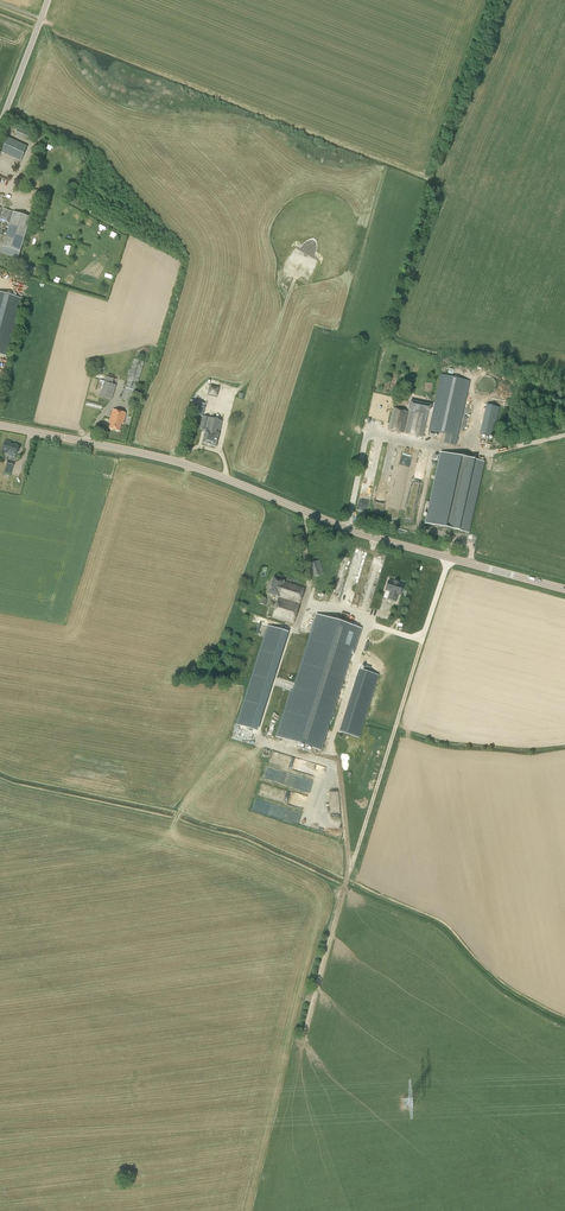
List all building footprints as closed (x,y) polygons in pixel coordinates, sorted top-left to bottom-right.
[(5,138),(0,149),(0,153),(20,164),(27,150),(5,138)] [(8,219),(8,217),(9,215),(10,211),(3,209),(0,217),(8,219)] [(20,252),(31,217),(13,212),(3,246),(20,252)] [(31,272),(34,267),(27,264),(25,270),(31,272)] [(22,299),(0,293),(0,355),(6,357),(22,299)] [(89,369),(101,367),(99,357),(87,359),(89,369)] [(132,403),(144,361),(134,358),(122,400),(132,403)] [(455,446),(470,381),(441,375),(428,431),(446,434),(444,443),(455,446)] [(485,395),(487,395),(489,394),(490,394),(491,393),(493,392),(494,390),(494,389),(495,387),(495,386),(495,384),(495,383),(494,381),(493,380),(492,379),(491,378),(490,377),(488,376),(487,376),(485,376),(484,376),(482,377),(481,377),(479,378),(478,379),(477,381),(477,382),(476,384),(476,385),(476,387),(477,388),(477,390),(478,391),(479,392),(481,393),(482,394),(484,394),(485,395)] [(112,400),(116,385),(105,382),(100,396),(112,400)] [(217,396),(220,387),(211,384),(208,393),(217,396)] [(430,410),(431,406),(411,401),(409,411),(411,411),(406,434),(422,437),(428,410),(430,410)] [(486,404),(480,434),(494,437),(499,407),(486,404)] [(202,417),(204,407),(197,406),(195,415),(202,417)] [(403,433),(408,412),(393,409),(388,430),(403,433)] [(122,424),(125,414),(112,410),(109,422),(110,423),(109,428),(119,431),(121,424),(122,424)] [(215,447),(219,433),(222,421),(203,417),(200,429),(205,430),(202,444),(215,447)] [(17,454),(19,446),(10,444),(9,447),(3,445),(2,452),(7,454),(8,452),(17,454)] [(484,462),(440,452),(424,524),(468,534),(484,462)] [(10,476),(14,463),(7,461),(4,474),(10,476)] [(315,577),(324,574),(319,561),(310,564),(315,577)] [(293,624),(304,588),(273,578),(268,594),(279,597),(273,618),(293,624)] [(394,583),(388,581),(385,590),(390,591),(387,599),(395,602),(398,594),(400,595),(403,586),(398,584),(398,583),(394,582),(394,583)] [(354,652),(361,628),(317,614),(294,686),(292,685),(276,737),(320,751),(351,651),(354,652)] [(238,725),(258,731),(287,631),(270,626),(270,628),(266,627),(238,725)]
